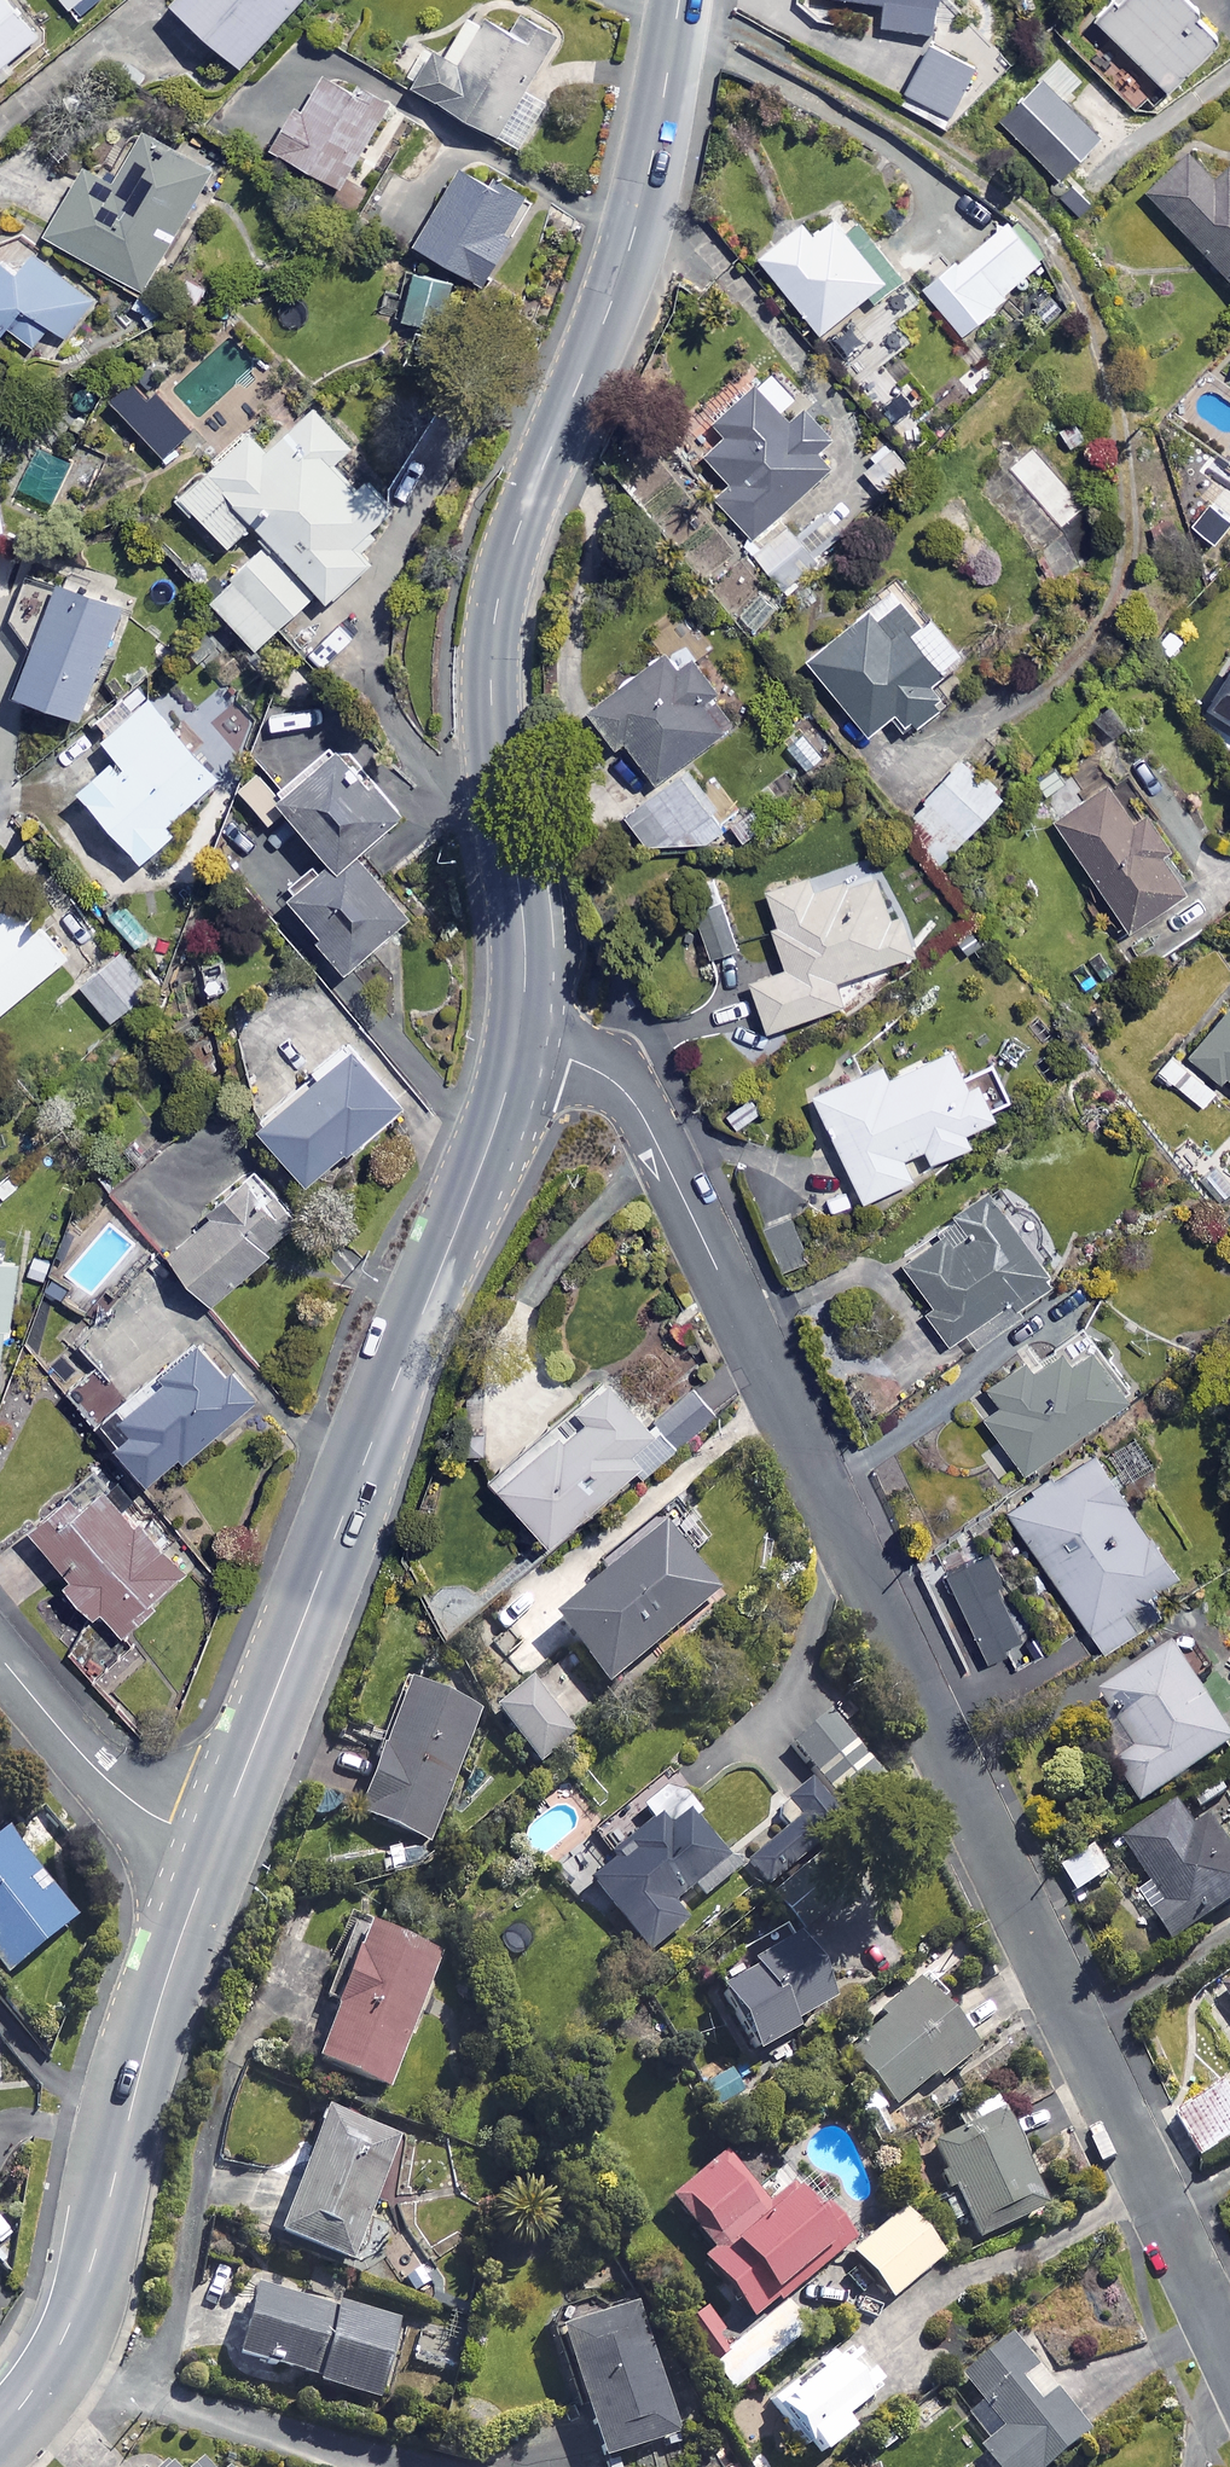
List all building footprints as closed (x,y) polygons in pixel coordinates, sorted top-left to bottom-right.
[(10,0),(0,0),(0,72),(41,37),(10,0)] [(72,11),(85,0),(64,0),(72,11)] [(179,6),(248,68),(309,0),(185,0),(179,6)] [(889,7),(885,28),(938,37),(945,0),(847,0),(889,7)] [(1190,0),(1125,0),(1102,23),(1175,96),(1229,42),(1229,40),(1190,0)] [(558,38),(502,6),(490,27),(475,19),(459,46),(448,39),(420,89),(502,136),(558,38)] [(983,67),(938,45),(913,97),(959,118),(983,67)] [(394,113),(331,77),(308,118),(302,115),(280,152),(349,192),(394,113)] [(472,157),(413,125),(363,217),(489,285),(533,205),(466,169),(472,157)] [(213,174),(152,137),(121,188),(94,172),(54,238),(142,291),(213,174)] [(1198,150),(1152,195),(1229,276),(1229,168),(1229,167),(1222,174),(1198,150)] [(891,284),(840,220),(818,238),(808,225),(764,260),(825,336),(891,284)] [(1045,263),(1013,222),(926,289),(964,339),(1012,302),(1006,293),(1045,263)] [(40,350),(56,330),(70,342),(100,305),(21,242),(0,268),(0,344),(13,328),(40,350)] [(732,441),(711,460),(722,473),(709,485),(755,536),(827,471),(820,463),(841,444),(812,412),(797,425),(786,413),(799,401),(777,376),(720,428),(732,441)] [(183,445),(139,395),(120,411),(165,461),(183,445)] [(365,449),(322,402),(272,447),(258,432),(183,499),(201,520),(206,515),(236,549),(264,524),(334,602),(375,565),(367,556),(385,540),(379,534),(404,511),(355,458),(365,449)] [(910,470),(890,446),(865,468),(884,491),(910,470)] [(1076,514),(1030,460),(1014,473),(1060,527),(1076,514)] [(318,599),(274,549),(217,600),(261,650),(318,599)] [(128,608),(67,585),(26,695),(87,718),(128,608)] [(930,628),(898,589),(811,660),(873,736),(896,717),(911,735),(950,703),(937,687),(972,658),(940,620),(930,628)] [(683,678),(670,659),(598,712),(628,752),(634,748),(662,786),(746,724),(702,664),(683,678)] [(1215,711),(1229,721),(1229,688),(1215,711)] [(224,779),(154,700),(109,739),(127,759),(90,791),(152,860),(183,833),(174,823),(224,779)] [(405,820),(348,752),(289,802),(332,853),(288,890),(354,969),(416,917),(364,854),(405,820)] [(1010,800),(972,758),(902,822),(940,864),(1010,800)] [(292,808),(263,774),(245,789),(274,824),(292,808)] [(716,842),(709,783),(670,788),(640,812),(645,850),(716,842)] [(1144,826),(1114,785),(1059,824),(1136,931),(1192,890),(1164,851),(1171,846),(1152,820),(1144,826)] [(251,837),(224,826),(207,865),(234,877),(251,837)] [(916,957),(886,871),(819,894),(814,878),(772,893),(784,926),(777,928),(791,969),(755,981),(773,1032),(850,1005),(842,982),(916,957)] [(22,897),(0,915),(0,1019),(72,959),(22,897)] [(153,990),(125,955),(87,987),(116,1021),(153,990)] [(1192,1055),(1225,1084),(1229,1077),(1229,1013),(1192,1055)] [(979,1144),(974,1132),(1004,1118),(1000,1109),(1016,1101),(999,1064),(971,1077),(957,1047),(895,1076),(890,1064),(820,1097),(868,1202),(918,1179),(909,1159),(931,1149),(938,1163),(979,1144)] [(408,1111),(361,1051),(268,1123),(315,1184),(408,1111)] [(307,1222),(259,1171),(173,1250),(221,1302),(307,1222)] [(1059,1280),(997,1194),(943,1233),(948,1239),(909,1267),(936,1305),(928,1311),(951,1342),(1017,1295),(1024,1305),(1059,1280)] [(0,1260),(0,1397),(3,1397),(24,1264),(0,1260)] [(1135,1398),(1090,1333),(1041,1367),(1036,1359),(994,1388),(1005,1404),(987,1415),(1028,1473),(1135,1398)] [(259,1401),(206,1343),(131,1411),(146,1428),(126,1446),(158,1482),(189,1454),(194,1459),(259,1401)] [(677,1452),(620,1382),(586,1409),(593,1417),(509,1484),(556,1543),(646,1470),(649,1474),(677,1452)] [(1182,1575),(1098,1453),(1012,1512),(1108,1652),(1167,1612),(1154,1594),(1182,1575)] [(192,1572),(113,1490),(95,1508),(81,1493),(41,1531),(83,1574),(73,1583),(125,1637),(192,1572)] [(721,1595),(667,1532),(557,1627),(610,1688),(624,1676),(638,1692),(698,1639),(686,1625),(721,1595)] [(1179,1651),(1106,1694),(1141,1754),(1120,1766),(1144,1807),(1229,1757),(1229,1738),(1179,1651)] [(573,1738),(533,1688),(499,1716),(540,1765),(573,1738)] [(476,1712),(411,1689),(362,1822),(427,1846),(476,1712)] [(884,1781),(829,1718),(793,1749),(848,1813),(884,1781)] [(733,1863),(662,1777),(590,1836),(616,1868),(593,1888),(649,1956),(690,1923),(678,1908),(733,1863)] [(845,1824),(809,1783),(775,1813),(789,1829),(748,1865),(769,1890),(845,1824)] [(1183,1810),(1129,1842),(1166,1905),(1155,1911),(1176,1946),(1229,1914),(1229,1849),(1217,1827),(1199,1837),(1183,1810)] [(13,1842),(0,1853),(0,1968),(10,1980),(80,1923),(13,1842)] [(1107,1881),(1092,1857),(1067,1873),(1083,1897),(1107,1881)] [(441,1955),(370,1930),(322,2070),(393,2094),(441,1955)] [(838,2011),(804,1953),(725,1998),(762,2062),(801,2040),(798,2035),(838,2011)] [(977,2060),(924,1988),(881,2019),(887,2026),(852,2053),(895,2112),(938,2080),(942,2086),(977,2060)] [(744,2103),(731,2075),(705,2087),(718,2115),(744,2103)] [(1180,2116),(1208,2164),(1229,2151),(1229,2086),(1180,2116)] [(939,2174),(949,2197),(957,2194),(959,2197),(943,2204),(956,2231),(971,2224),(979,2243),(1047,2213),(998,2104),(957,2122),(963,2134),(936,2146),(947,2171),(939,2174)] [(285,2241),(353,2267),(380,2194),(401,2202),(415,2164),(394,2156),(400,2142),(331,2116),(285,2241)] [(756,2324),(861,2236),(810,2175),(770,2208),(727,2157),(672,2203),(716,2255),(706,2263),(756,2324)] [(945,2260),(906,2213),(854,2256),(893,2303),(945,2260)] [(402,2329),(262,2290),(241,2364),(381,2402),(402,2329)] [(734,2346),(708,2309),(683,2327),(731,2395),(813,2338),(791,2306),(734,2346)] [(680,2440),(636,2313),(557,2341),(582,2413),(587,2412),(606,2466),(680,2440)] [(970,2425),(1003,2466),(1065,2466),(1099,2441),(1020,2340),(969,2380),(991,2409),(970,2425)] [(886,2396),(843,2347),(776,2404),(827,2464),(858,2437),(850,2427),(886,2396)] [(176,2458),(166,2466),(183,2466),(176,2458)]
